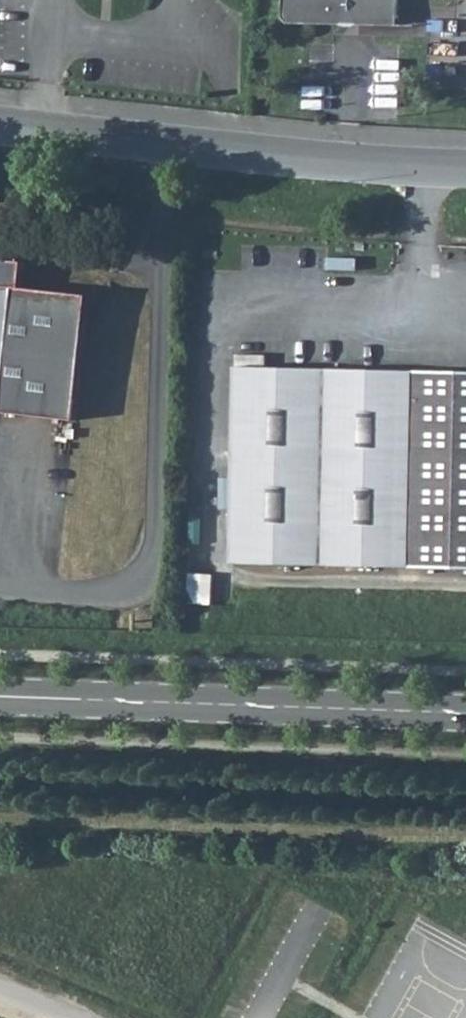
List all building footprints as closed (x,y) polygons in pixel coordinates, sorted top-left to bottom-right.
[(284,16),(290,23),(404,25),(405,0),(284,0),(284,16)] [(75,423),(90,299),(22,291),(26,264),(0,261),(0,414),(75,423)] [(240,353),(240,363),(270,364),(270,354),(240,353)] [(323,566),(414,568),(465,569),(465,374),(417,373),(326,372),(239,370),(235,564),(323,566)] [(191,600),(212,602),(215,574),(194,572),(191,600)]
